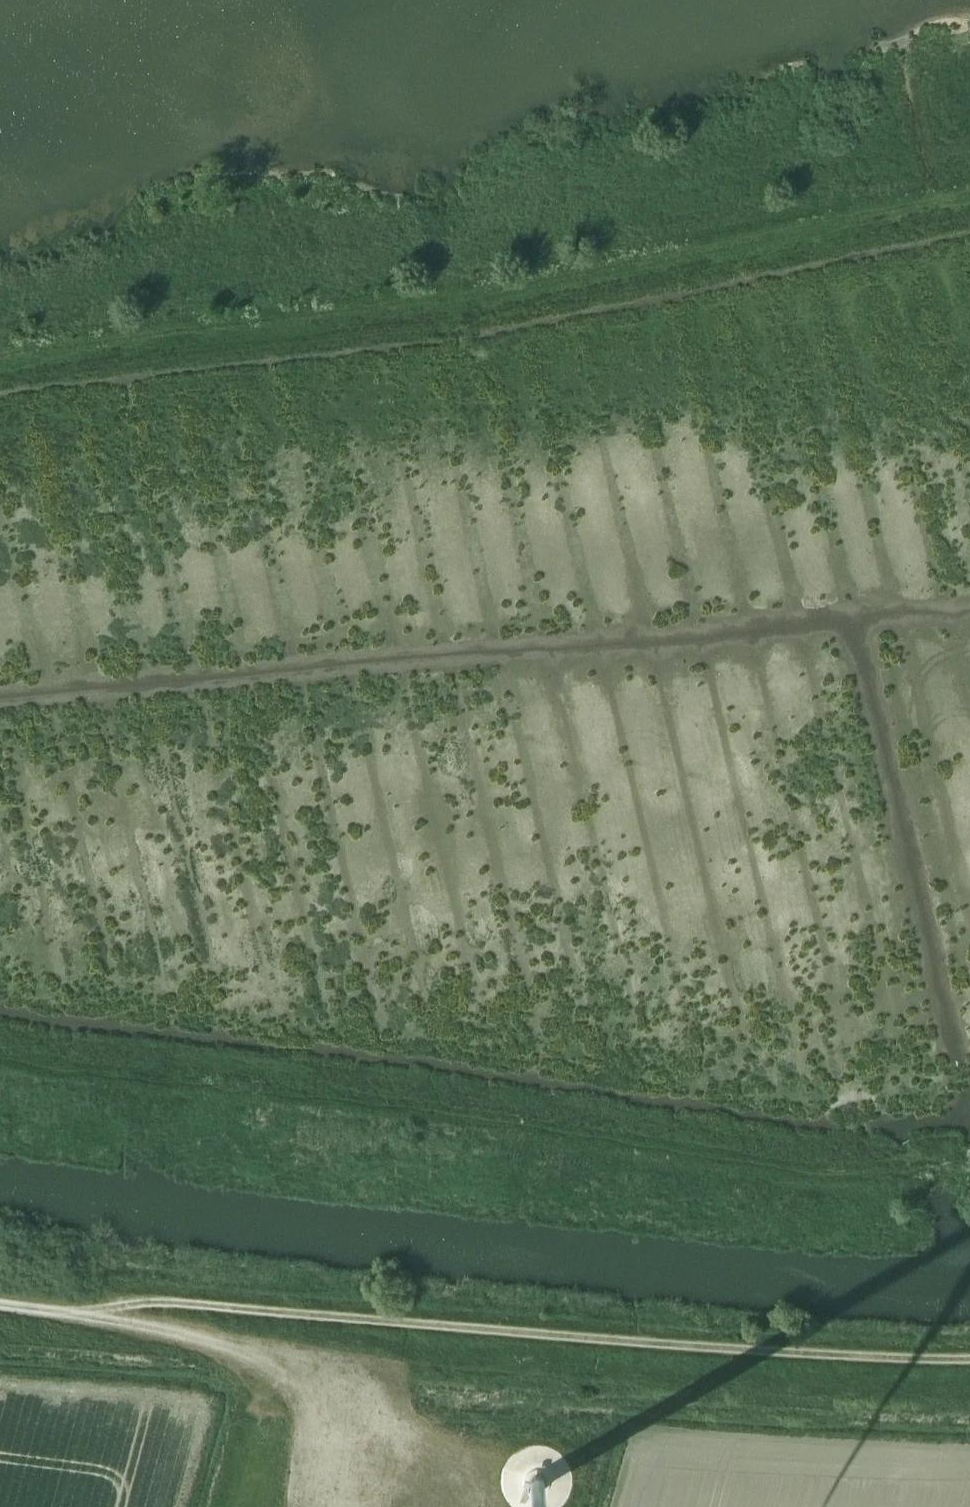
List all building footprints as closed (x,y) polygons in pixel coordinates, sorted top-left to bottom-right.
[(496,1484),(497,1487),(497,1493),(500,1500),(503,1506),(504,1506),(570,1506),(571,1506),(574,1499),(576,1495),(577,1491),(577,1484),(576,1475),(574,1469),(572,1465),(570,1461),(565,1455),(559,1451),(556,1449),(552,1447),(544,1444),(540,1444),(536,1444),(531,1444),(528,1445),(520,1447),(515,1450),(513,1451),(507,1456),(505,1460),(502,1463),(499,1469),(497,1476),(496,1484)]
